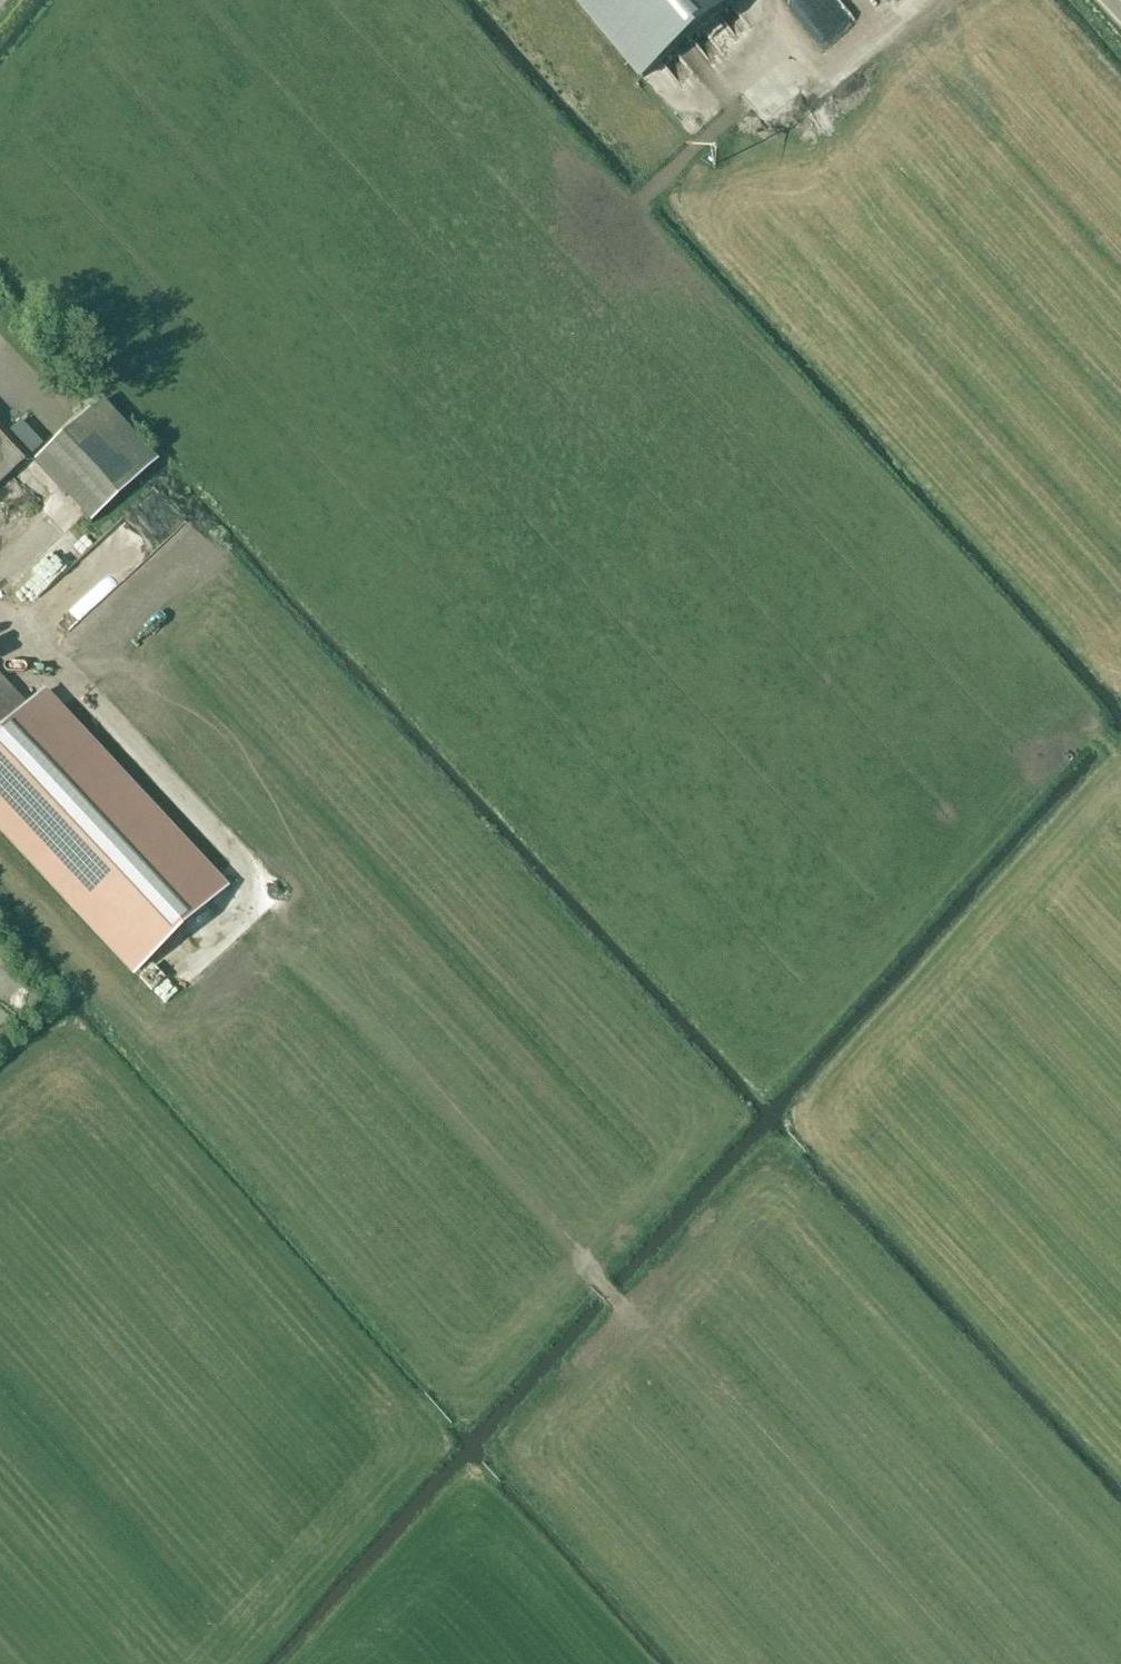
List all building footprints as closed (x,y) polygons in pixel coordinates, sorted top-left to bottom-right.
[(643,77),(735,0),(579,0),(643,77)] [(156,463),(99,401),(34,462),(91,524),(156,463)] [(10,431),(31,455),(42,445),(20,421),(10,431)] [(28,457),(0,427),(0,483),(28,457)] [(62,582),(90,553),(66,530),(14,586),(31,602),(55,576),(62,582)] [(158,975),(146,961),(223,890),(42,693),(27,707),(0,678),(0,828),(146,986),(158,975)]
